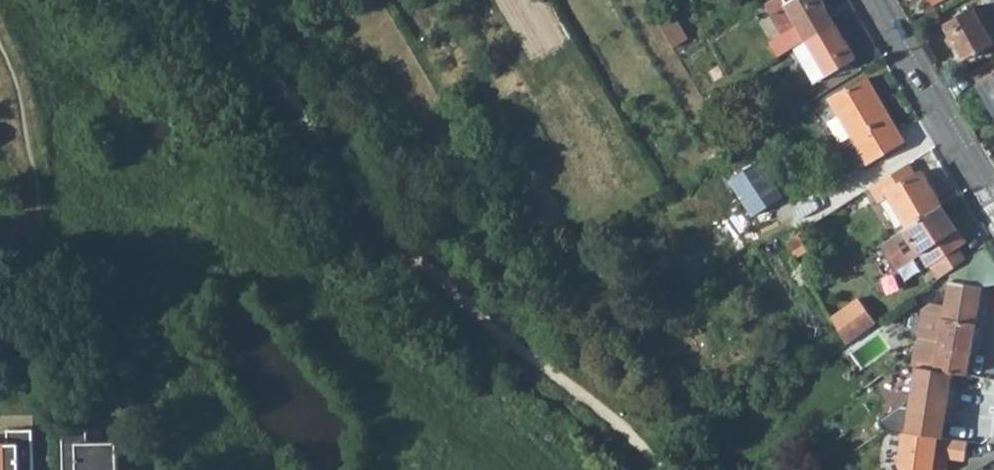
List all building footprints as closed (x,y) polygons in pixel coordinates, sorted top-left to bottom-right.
[(783,4),(781,0),(767,0),(761,4),(784,41),(788,39),(792,46),(804,38),(833,21),(820,0),(790,0),(783,4)] [(985,0),(984,0),(943,24),(963,59),(991,42),(986,33),(993,28),(993,16),(985,0)] [(655,20),(671,47),(687,38),(671,11),(655,20)] [(825,74),(854,58),(833,21),(804,38),(825,74)] [(825,74),(804,38),(792,46),(790,47),(810,83),(825,74)] [(976,85),(993,116),(993,74),(976,85)] [(899,139),(864,78),(827,99),(849,137),(830,147),(844,171),(899,139)] [(792,193),(769,157),(752,167),(775,204),(792,193)] [(904,163),(866,188),(877,204),(888,197),(906,226),(939,204),(918,171),(912,174),(904,163)] [(928,265),(963,242),(939,204),(906,226),(879,244),(894,268),(918,251),(928,265)] [(983,243),(951,267),(949,286),(980,293),(981,283),(993,280),(993,257),(986,242),(983,243)] [(949,286),(949,287),(945,302),(931,298),(920,331),(912,366),(917,367),(902,459),(917,462),(922,463),(937,463),(943,423),(959,425),(963,396),(948,393),(951,372),(965,374),(980,293),(949,286)] [(847,343),(856,336),(875,323),(857,299),(831,318),(847,343)] [(865,364),(892,345),(882,331),(855,350),(865,364)] [(32,427),(7,428),(7,441),(0,441),(0,469),(32,469),(32,427)] [(62,427),(62,469),(117,469),(117,440),(87,440),(87,427),(62,427)]
